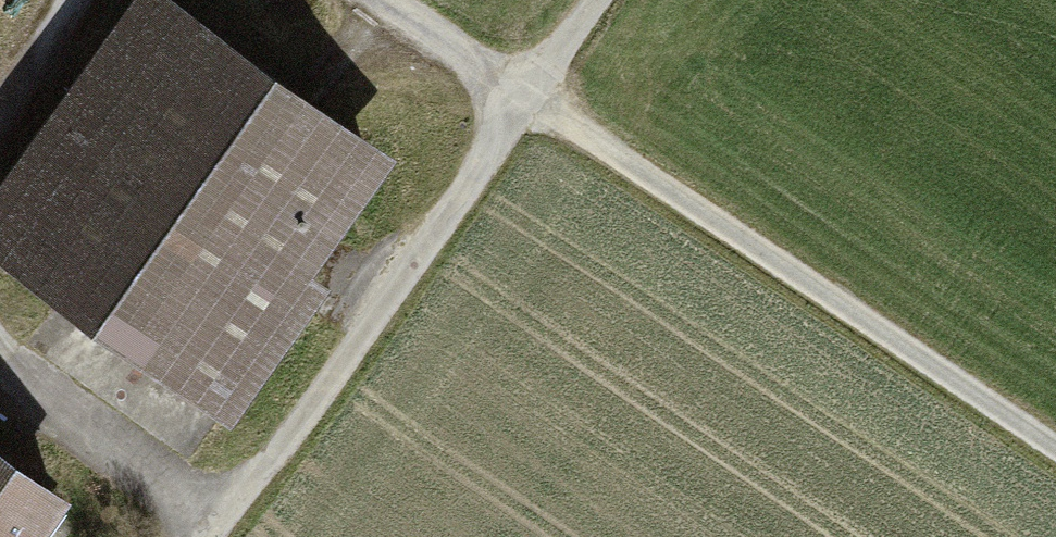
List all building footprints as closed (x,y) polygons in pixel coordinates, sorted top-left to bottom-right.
[(209,34),(163,0),(143,0),(0,198),(0,245),(38,271),(209,34)] [(209,34),(38,271),(227,407),(313,288),(278,263),(364,145),(209,34)] [(53,499),(0,460),(0,536),(26,536),(53,499)]
